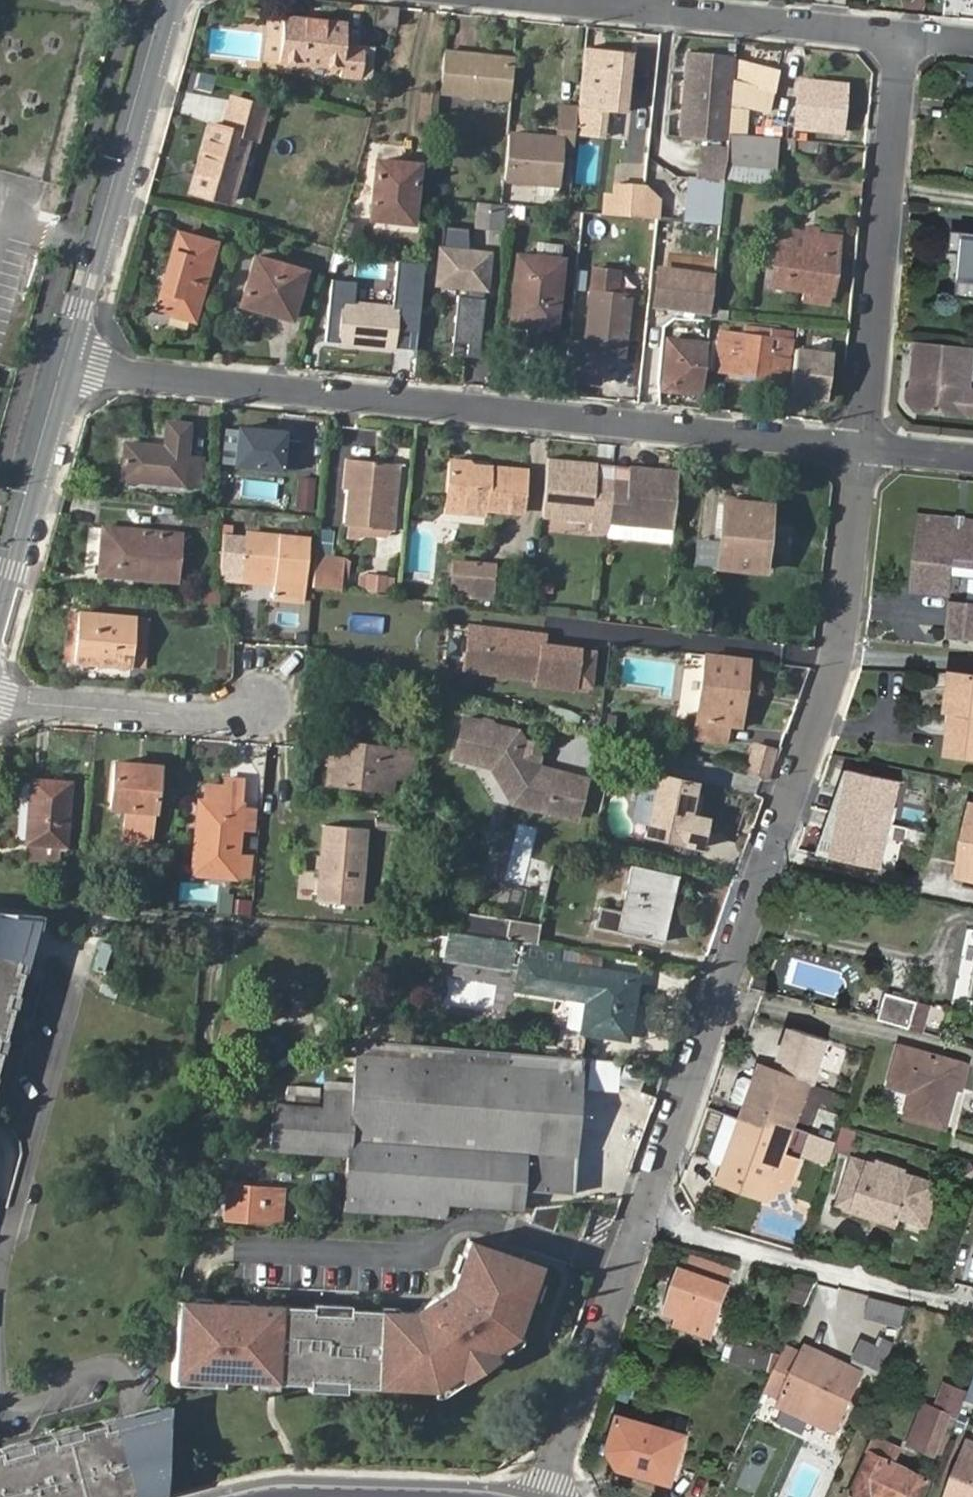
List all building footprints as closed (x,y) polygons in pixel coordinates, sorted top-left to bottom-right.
[(394,28),(395,10),(376,8),(375,26),(394,28)] [(290,19),(284,64),(349,71),(348,81),(369,83),(372,51),(352,49),(355,25),(290,19)] [(630,49),(583,44),(577,104),(607,107),(623,109),(626,88),(620,88),(622,71),(628,72),(630,49)] [(445,49),(441,91),(509,99),(513,65),(478,61),(479,53),(445,49)] [(688,52),(685,79),(731,84),(734,55),(688,52)] [(514,57),(479,53),(478,61),(513,65),(514,57)] [(777,70),(734,55),(731,84),(729,111),(727,132),(748,134),(749,110),(770,113),(777,70)] [(683,107),(729,111),(731,84),(685,79),(683,107)] [(794,102),(792,127),(838,131),(843,86),(812,82),(809,103),(794,102)] [(437,90),(419,89),(417,120),(435,122),(437,90)] [(254,138),(264,141),(272,109),(240,99),(231,129),(216,125),(210,142),(249,153),(254,138)] [(574,129),(577,105),(558,104),(556,136),(507,132),(502,177),(559,182),(561,150),(572,151),(574,129)] [(574,129),(605,132),(607,107),(577,104),(577,105),(574,129)] [(683,107),(680,136),(726,139),(727,132),(729,111),(683,107)] [(776,167),(779,137),(748,134),(727,132),(726,139),(725,152),(724,162),(776,167)] [(236,200),(249,153),(210,142),(196,188),(236,200)] [(725,152),(700,150),(698,175),(723,177),(724,162),(725,152)] [(375,160),(370,217),(410,221),(416,164),(375,160)] [(615,214),(640,217),(644,187),(619,185),(615,214)] [(504,204),(486,202),(483,228),(501,230),(504,204)] [(771,287),(831,294),(838,238),(816,235),(817,227),(803,226),(802,234),(805,234),(803,252),(775,248),(771,287)] [(947,229),(946,250),(957,252),(955,295),(972,297),(972,232),(947,229)] [(184,235),(160,311),(197,321),(219,245),(184,235)] [(656,258),(670,260),(673,239),(659,237),(656,258)] [(437,251),(433,284),(483,288),(487,256),(437,251)] [(253,256),(239,304),(290,318),(304,271),(253,256)] [(548,309),(553,309),(559,260),(513,256),(506,321),(546,324),(548,309)] [(425,260),(409,258),(405,308),(420,310),(425,260)] [(594,267),(593,291),(616,294),(618,270),(594,267)] [(656,274),(654,301),(708,305),(710,279),(656,274)] [(618,339),(627,339),(632,295),(616,294),(593,291),(586,351),(617,355),(618,339)] [(453,353),(482,355),(486,295),(457,293),(453,353)] [(416,352),(420,310),(405,308),(345,302),(344,308),(341,339),(340,344),(416,352)] [(344,308),(335,307),(331,338),(341,339),(344,308)] [(721,343),(717,372),(786,380),(793,332),(746,326),(744,334),(735,333),(734,344),(721,343)] [(626,356),(627,339),(618,339),(617,355),(626,356)] [(916,341),(910,403),(916,410),(966,414),(968,390),(972,346),(916,341)] [(665,391),(704,394),(708,345),(669,342),(665,391)] [(791,391),(827,395),(832,351),(795,347),(791,391)] [(121,449),(118,484),(199,491),(200,463),(183,461),(184,430),(161,427),(159,451),(121,449)] [(235,432),(230,469),(291,476),(294,446),(279,444),(279,437),(235,432)] [(524,516),(528,469),(493,466),(472,464),(469,460),(448,458),(443,514),(485,517),(485,512),(524,516)] [(341,489),(347,490),(351,460),(345,460),(341,489)] [(351,460),(347,490),(343,526),(383,531),(389,464),(351,460)] [(597,467),(546,462),(540,519),(591,523),(590,534),(606,536),(607,525),(612,479),(596,478),(597,467)] [(679,474),(629,469),(628,481),(612,479),(607,525),(673,531),(679,474)] [(316,476),(297,475),(295,509),(314,510),(316,476)] [(750,496),(721,493),(715,566),(762,570),(768,505),(750,503),(750,496)] [(967,514),(957,513),(956,521),(956,522),(956,527),(964,527),(965,522),(966,522),(967,514)] [(948,596),(951,567),(960,567),(960,562),(972,563),(972,523),(966,522),(965,522),(964,527),(956,527),(956,522),(920,517),(912,592),(948,596)] [(108,534),(103,580),(180,585),(184,540),(108,534)] [(219,544),(218,583),(271,585),(271,595),(271,603),(303,604),(305,542),(289,542),(289,544),(274,544),(275,541),(240,540),(240,545),(219,544)] [(337,585),(340,555),(310,552),(307,582),(337,585)] [(489,560),(448,556),(445,590),(485,593),(489,560)] [(391,592),(394,575),(366,570),(363,586),(391,592)] [(271,585),(218,583),(217,593),(271,595),(271,585)] [(972,640),(972,608),(952,606),(949,638),(972,640)] [(81,619),(78,670),(135,673),(136,660),(149,661),(152,623),(81,619)] [(542,633),(468,624),(463,668),(536,676),(536,681),(572,686),(573,682),(576,648),(577,647),(541,643),(542,633)] [(588,683),(592,650),(576,648),(573,682),(588,683)] [(744,678),(746,659),(704,653),(696,719),(727,722),(738,724),(741,697),(736,696),(738,678),(744,678)] [(950,712),(957,713),(962,714),(968,675),(956,673),(950,712)] [(968,675),(962,714),(957,713),(951,755),(972,757),(972,676),(968,675)] [(478,716),(460,711),(449,758),(487,767),(508,803),(576,820),(588,775),(538,761),(541,753),(532,738),(524,737),(518,726),(493,720),(490,717),(480,714),(478,716)] [(727,722),(696,719),(695,732),(725,737),(727,722)] [(391,777),(409,780),(416,751),(333,737),(326,781),(387,791),(391,777)] [(767,775),(778,748),(759,740),(749,768),(767,775)] [(416,751),(409,780),(410,780),(418,747),(417,747),(416,751)] [(111,760),(108,804),(123,806),(120,838),(151,840),(156,764),(111,760)] [(852,770),(846,769),(838,795),(846,796),(852,770)] [(896,781),(852,770),(846,796),(838,795),(832,812),(842,814),(893,825),(897,808),(890,806),(896,781)] [(702,818),(683,814),(691,778),(657,771),(643,832),(696,844),(702,818)] [(241,780),(224,778),(224,785),(202,784),(201,798),(239,801),(241,780)] [(54,845),(64,846),(68,781),(28,779),(22,857),(54,859),(54,845)] [(903,783),(896,781),(890,806),(897,808),(903,783)] [(239,801),(201,798),(197,839),(191,839),(189,871),(234,874),(234,872),(235,854),(238,821),(239,801)] [(197,839),(201,798),(195,798),(191,839),(197,839)] [(251,822),(253,802),(239,801),(238,821),(251,822)] [(842,814),(832,812),(825,833),(836,836),(842,814)] [(836,836),(831,857),(876,868),(882,842),(889,843),(893,825),(842,814),(836,836)] [(519,822),(504,878),(524,883),(539,828),(519,822)] [(323,824),(317,899),(359,902),(365,827),(323,824)] [(960,877),(972,880),(972,867),(970,867),(972,852),(972,826),(971,826),(960,877)] [(836,836),(825,833),(818,854),(831,857),(836,836)] [(889,843),(882,842),(876,868),(883,869),(889,843)] [(234,872),(244,873),(246,855),(235,854),(234,872)] [(599,908),(595,931),(660,945),(673,877),(630,866),(619,913),(599,908)] [(504,883),(497,901),(517,909),(524,890),(504,883)] [(250,913),(252,896),(220,893),(218,910),(250,913)] [(460,910),(456,931),(512,940),(537,943),(539,921),(460,910)] [(37,917),(0,914),(0,951),(21,956),(26,958),(37,917)] [(446,930),(441,961),(519,974),(521,964),(511,963),(514,940),(446,930)] [(963,997),(972,999),(972,942),(963,997)] [(13,1007),(13,1006),(8,1005),(11,993),(16,994),(17,994),(23,972),(23,971),(17,969),(21,956),(0,951),(0,1032),(2,1023),(8,1024),(13,1007)] [(25,973),(29,959),(26,958),(21,956),(17,969),(23,971),(23,972),(25,973)] [(635,976),(522,959),(521,964),(519,974),(517,988),(587,999),(582,1031),(626,1038),(635,976)] [(879,991),(873,1015),(919,1028),(926,1002),(879,991)] [(15,1008),(19,994),(17,994),(16,994),(11,993),(8,1005),(13,1006),(13,1007),(15,1008)] [(830,1040),(790,1028),(778,1065),(810,1077),(817,1080),(830,1040)] [(581,1058),(355,1041),(351,1084),(323,1082),(321,1109),(271,1105),(269,1125),(253,1124),(251,1149),(345,1157),(343,1196),(444,1203),(520,1209),(521,1190),(572,1194),(581,1058)] [(897,1044),(886,1081),(909,1088),(902,1112),(939,1122),(951,1083),(956,1084),(963,1062),(897,1044)] [(778,1065),(760,1059),(754,1076),(745,1101),(746,1102),(757,1106),(753,1118),(746,1115),(744,1121),(763,1128),(766,1118),(770,1120),(771,1117),(794,1125),(810,1077),(778,1065)] [(743,1073),(737,1075),(731,1092),(734,1097),(745,1101),(754,1076),(743,1073)] [(746,1102),(739,1119),(744,1121),(746,1115),(753,1118),(757,1106),(746,1102)] [(723,1167),(728,1169),(744,1121),(739,1119),(724,1115),(709,1158),(712,1163),(723,1167)] [(724,1178),(769,1193),(794,1125),(771,1117),(770,1120),(766,1118),(763,1128),(744,1121),(728,1169),(724,1178)] [(888,1209),(913,1218),(928,1178),(896,1166),(896,1163),(867,1152),(866,1155),(858,1152),(858,1153),(842,1147),(825,1195),(840,1201),(840,1202),(885,1219),(888,1209)] [(306,1157),(305,1173),(334,1175),(334,1159),(306,1157)] [(720,1177),(724,1178),(728,1169),(723,1167),(720,1177)] [(229,1186),(228,1219),(272,1222),(274,1190),(229,1186)] [(444,1203),(343,1196),(342,1211),(442,1219),(444,1203)] [(405,1321),(390,1320),(385,1391),(444,1395),(448,1392),(448,1387),(517,1342),(521,1344),(526,1342),(540,1303),(535,1301),(541,1286),(545,1287),(551,1270),(478,1244),(472,1260),(478,1263),(472,1279),(466,1277),(461,1291),(423,1316),(405,1315),(405,1321)] [(682,1269),(665,1313),(688,1321),(685,1330),(711,1340),(731,1287),(682,1269)] [(808,1306),(817,1282),(798,1276),(789,1299),(808,1306)] [(864,1318),(885,1323),(892,1305),(870,1299),(864,1318)] [(190,1301),(177,1300),(174,1336),(172,1378),(190,1379),(190,1373),(222,1375),(222,1381),(254,1383),(254,1378),(277,1380),(277,1385),(309,1387),(309,1382),(353,1385),(353,1389),(385,1391),(390,1320),(390,1314),(358,1312),(358,1318),(322,1316),(322,1310),(255,1306),(255,1312),(236,1310),(236,1304),(219,1303),(218,1310),(204,1308),(204,1302),(190,1301)] [(892,1305),(885,1323),(899,1326),(904,1307),(892,1305)] [(884,1370),(894,1345),(863,1333),(854,1358),(884,1370)] [(768,1377),(763,1389),(780,1397),(776,1403),(832,1429),(842,1407),(844,1408),(861,1373),(802,1344),(798,1352),(783,1345),(772,1370),(768,1377)] [(724,1365),(762,1375),(765,1368),(768,1360),(766,1360),(729,1349),(724,1365)] [(935,1454),(961,1387),(942,1379),(932,1404),(921,1399),(905,1442),(935,1454)] [(166,1468),(170,1405),(141,1413),(156,1471),(166,1468)] [(166,1468),(156,1471),(141,1413),(117,1419),(116,1419),(117,1425),(136,1495),(137,1496),(155,1496),(165,1494),(166,1468)] [(621,1415),(609,1449),(618,1465),(671,1483),(687,1438),(621,1415)] [(117,1425),(116,1419),(117,1419),(116,1417),(103,1420),(103,1423),(104,1423),(105,1428),(117,1425)] [(117,1425),(105,1428),(104,1423),(103,1423),(79,1429),(81,1435),(55,1442),(54,1436),(53,1436),(30,1443),(29,1442),(30,1449),(3,1456),(2,1450),(1,1450),(0,1450),(0,1496),(130,1496),(136,1495),(117,1425)] [(81,1435),(79,1429),(80,1429),(79,1426),(53,1434),(53,1436),(54,1436),(55,1442),(81,1435)] [(3,1456),(30,1449),(29,1442),(30,1443),(29,1440),(0,1448),(1,1450),(2,1450),(3,1456)] [(867,1445),(863,1456),(868,1457),(854,1496),(922,1496),(928,1479),(891,1465),(894,1454),(867,1445)] [(969,1449),(953,1496),(972,1496),(972,1451),(969,1449)]
